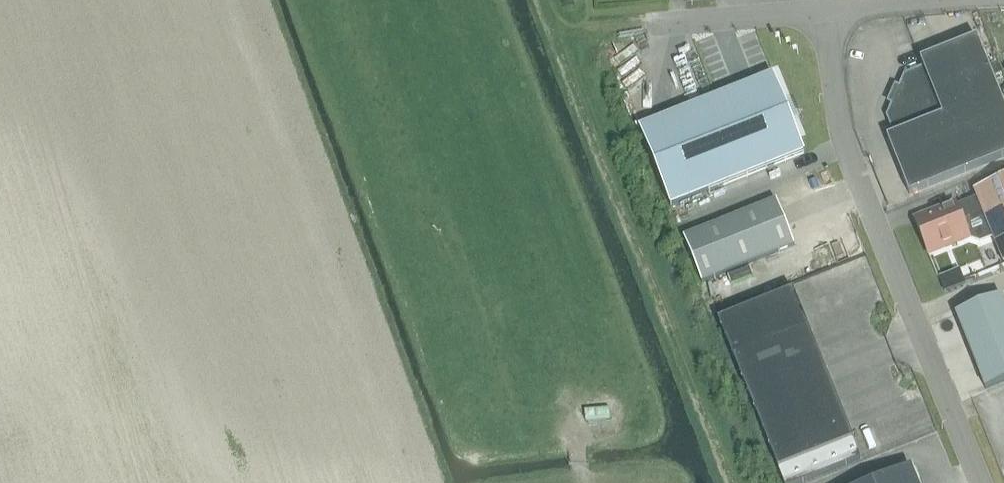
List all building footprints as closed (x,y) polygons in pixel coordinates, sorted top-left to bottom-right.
[(888,117),(895,135),(998,94),(976,38),(920,60),(923,69),(905,77),(888,117)] [(639,129),(670,206),(803,153),(772,75),(639,129)] [(895,135),(886,138),(909,194),(1003,157),(1003,108),(998,94),(895,135)] [(992,238),(1003,264),(1003,178),(973,190),(977,198),(992,238)] [(968,237),(982,242),(992,238),(977,198),(956,206),(955,204),(914,220),(928,254),(968,237)] [(701,283),(794,245),(776,200),(683,238),(701,283)] [(959,269),(938,277),(943,289),(964,281),(959,269)] [(718,321),(778,471),(853,440),(792,290),(718,321)] [(955,314),(985,389),(1003,382),(1003,304),(1001,296),(955,314)] [(910,468),(873,482),(916,482),(910,468)]
